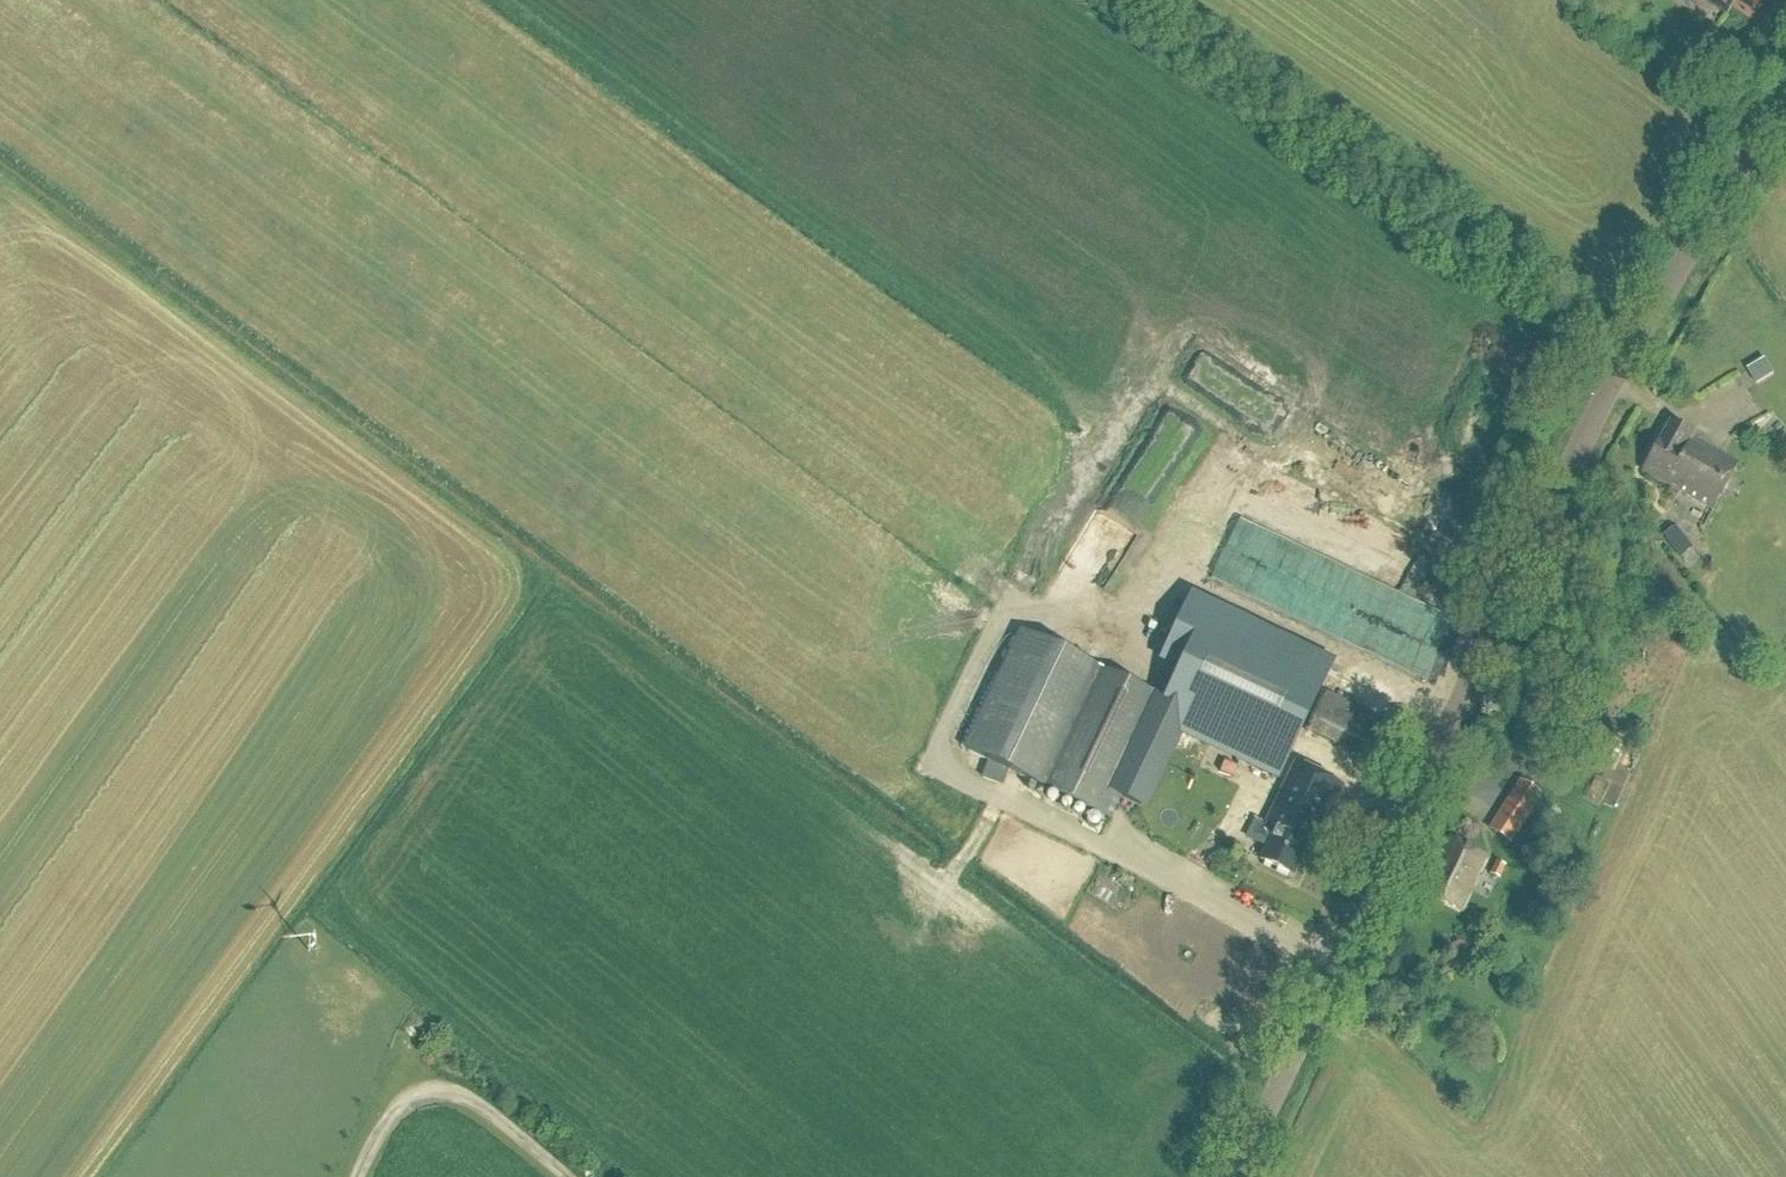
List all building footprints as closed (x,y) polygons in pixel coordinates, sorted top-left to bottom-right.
[(1727,15),(1732,7),(1751,20),(1765,0),(1706,0),(1727,15)] [(1750,370),(1748,371),(1757,386),(1774,376),(1765,361),(1750,370)] [(1702,452),(1690,445),(1693,438),(1669,424),(1642,471),(1712,511),(1738,466),(1705,447),(1702,452)] [(1024,635),(968,754),(1105,818),(1115,796),(1146,811),(1179,741),(1180,737),(1200,746),(1205,748),(1277,782),(1285,764),(1301,731),(1320,690),(1333,662),(1190,595),(1161,656),(1181,666),(1165,700),(1161,699),(1024,635)] [(1468,638),(1473,629),(1463,624),(1458,633),(1468,638)] [(1388,724),(1325,693),(1305,734),(1368,765),(1388,724)] [(1248,838),(1268,848),(1261,863),(1295,879),(1316,834),(1322,836),(1344,790),(1292,765),(1264,824),(1256,820),(1252,830),(1248,838)] [(1510,845),(1523,824),(1500,810),(1487,830),(1510,845)] [(1421,897),(1459,914),(1486,856),(1448,839),(1438,861),(1442,863),(1435,877),(1431,875),(1421,897)] [(1489,875),(1499,879),(1504,866),(1495,862),(1489,875)]
